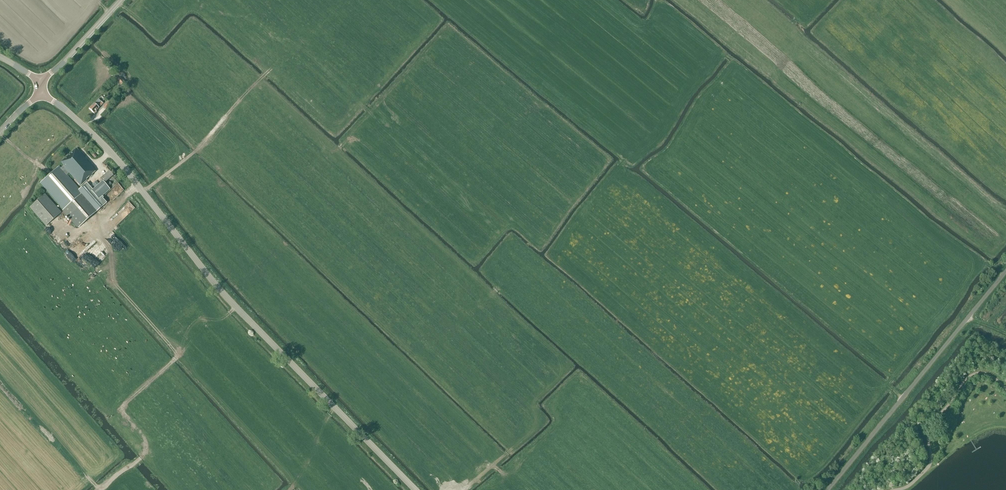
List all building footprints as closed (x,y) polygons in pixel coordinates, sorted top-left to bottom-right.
[(120,77),(117,80),(121,85),(125,82),(120,77)] [(95,114),(97,112),(96,111),(99,108),(103,103),(98,99),(89,109),(95,114)] [(106,109),(111,103),(108,101),(103,107),(106,109)] [(59,166),(40,183),(64,209),(62,210),(78,228),(99,209),(84,192),(82,193),(67,175),(69,173),(81,186),(92,175),(96,171),(78,151),(79,151),(77,149),(76,149),(61,162),(64,166),(61,168),(59,166)] [(105,182),(114,175),(110,171),(102,178),(105,182)] [(110,189),(103,181),(91,191),(98,199),(110,189)] [(46,226),(61,213),(45,194),(30,207),(46,226)] [(49,229),(56,241),(62,238),(55,226),(49,229)]
